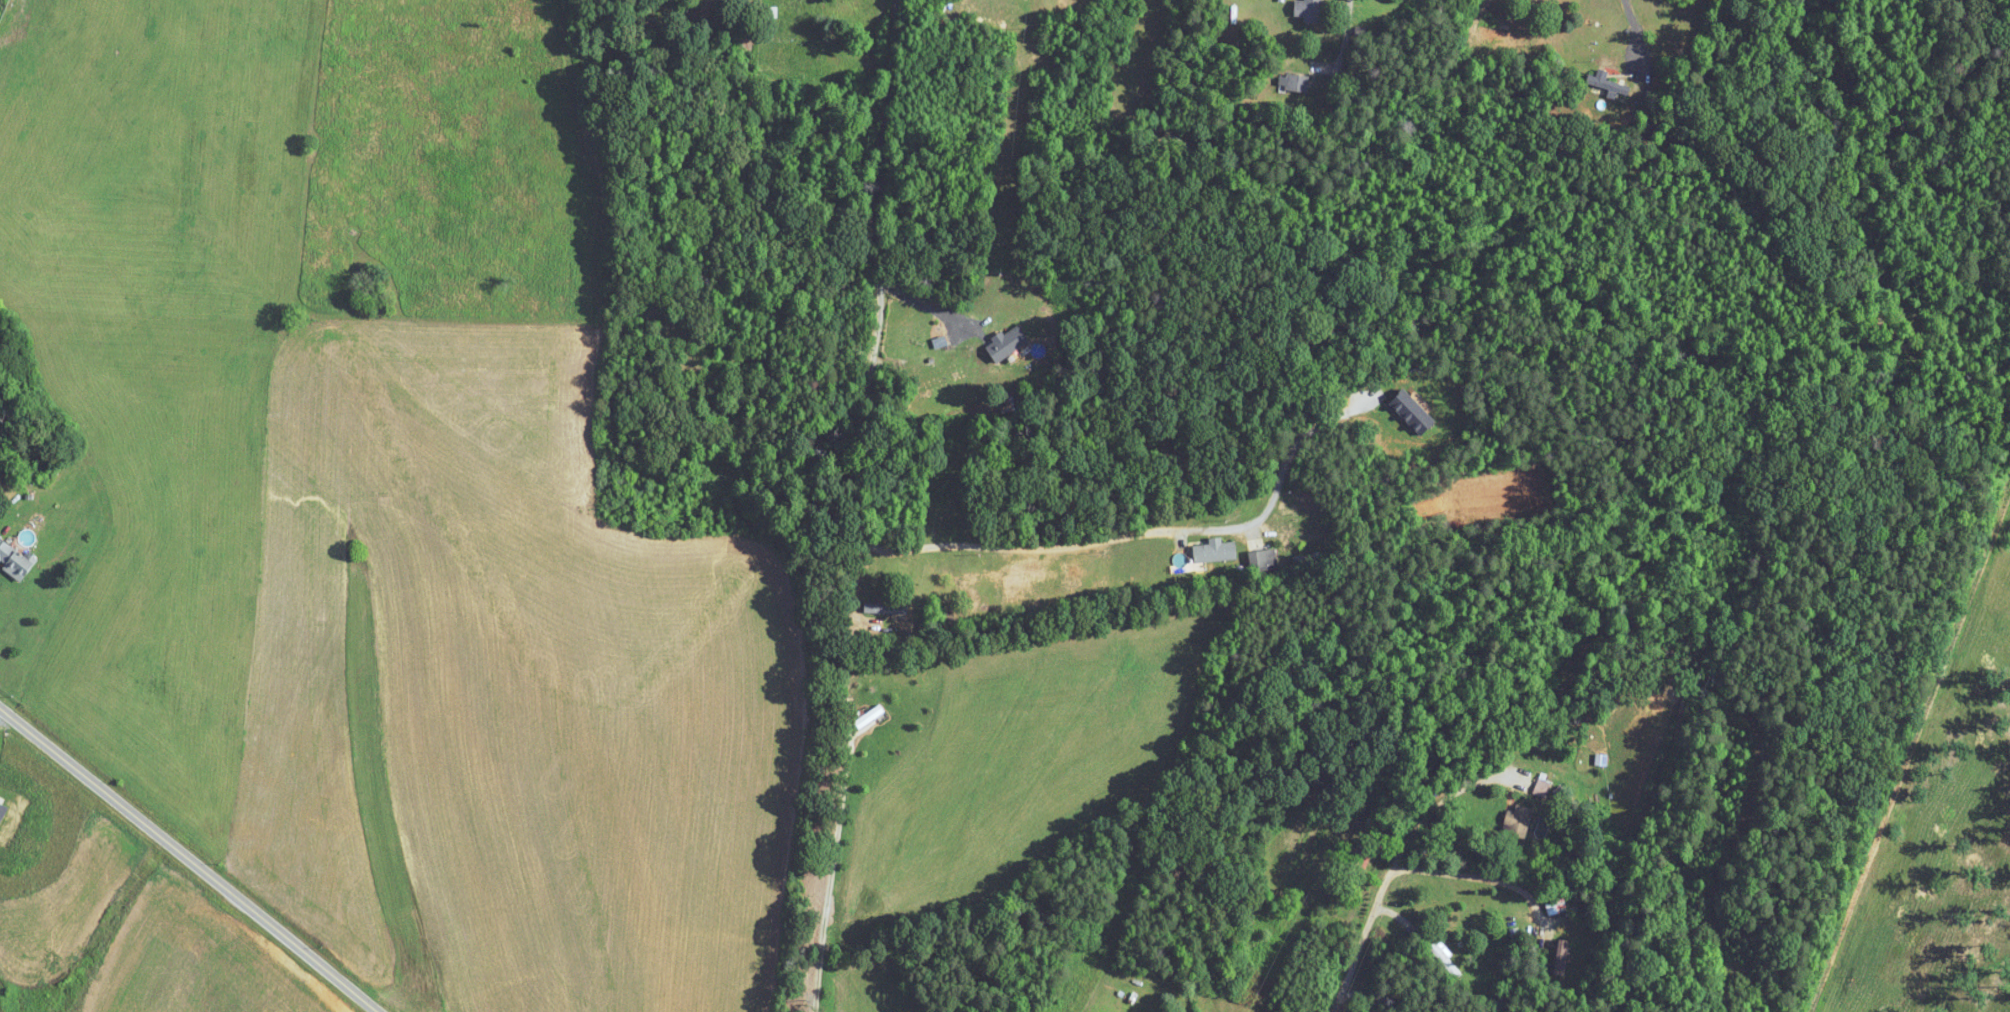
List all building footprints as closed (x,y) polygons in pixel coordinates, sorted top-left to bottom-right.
[(1295,16),(1305,16),(1305,22),(1324,22),(1324,0),(1295,0),(1295,16)] [(1588,80),(1625,99),(1630,89),(1608,77),(1609,74),(1600,69),(1596,77),(1591,75),(1588,80)] [(1280,92),(1309,92),(1309,75),(1280,75),(1280,92)] [(999,364),(1030,341),(1017,323),(986,346),(999,364)] [(36,566),(0,535),(0,564),(21,582),(36,566)] [(1193,546),(1194,563),(1237,561),(1236,543),(1222,544),(1222,538),(1210,539),(1210,545),(1193,546)] [(1278,570),(1276,550),(1249,553),(1251,573),(1278,570)] [(1005,580),(1007,589),(1028,583),(1026,574),(1005,580)] [(865,615),(907,615),(907,605),(865,605),(865,615)] [(854,718),(857,727),(886,718),(883,708),(854,718)] [(1523,840),(1533,809),(1517,804),(1507,835),(1523,840)] [(1455,981),(1464,974),(1437,940),(1429,946),(1455,981)] [(1553,974),(1566,975),(1567,940),(1554,940),(1553,974)]
